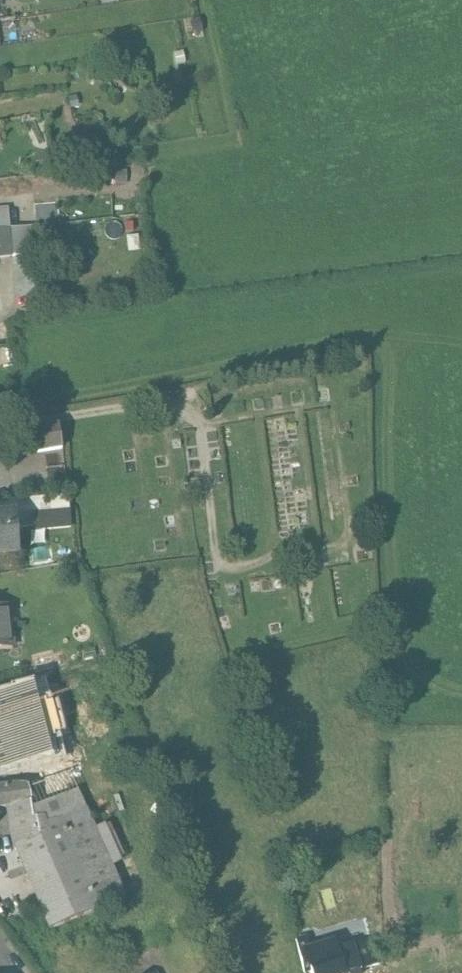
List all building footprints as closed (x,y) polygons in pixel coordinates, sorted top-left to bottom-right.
[(0,212),(0,228),(10,229),(9,211),(0,212)] [(35,227),(10,229),(12,258),(37,255),(35,227)] [(0,228),(0,259),(12,258),(10,229),(0,228)] [(57,426),(16,433),(20,456),(62,449),(57,426)] [(0,503),(0,517),(12,516),(68,512),(67,498),(0,503)] [(68,512),(12,516),(13,532),(69,528),(68,512)] [(16,557),(13,532),(12,516),(0,517),(0,559),(16,557)] [(9,628),(7,607),(0,608),(0,629),(9,628)] [(0,629),(0,651),(11,650),(9,628),(0,629)] [(0,699),(0,775),(15,771),(58,760),(53,740),(59,738),(51,707),(45,709),(40,689),(0,699)] [(9,786),(18,784),(15,771),(0,775),(0,789),(9,786)] [(13,803),(9,786),(0,789),(0,806),(13,803)] [(13,876),(14,877),(32,873),(73,862),(68,843),(74,842),(66,810),(60,811),(55,792),(13,803),(0,806),(0,826),(13,876)] [(13,876),(0,879),(0,888),(2,896),(35,888),(32,873),(14,877),(13,876)] [(108,894),(96,878),(46,915),(90,972),(103,963),(139,935),(127,920),(132,916),(113,891),(108,894)] [(309,935),(298,938),(302,954),(307,953),(313,951),(309,935)] [(382,938),(365,943),(372,963),(388,958),(382,938)] [(307,953),(313,972),(344,972),(344,971),(338,950),(336,944),(313,951),(307,953)] [(350,947),(338,950),(344,971),(355,968),(357,967),(350,947)] [(90,972),(111,972),(103,963),(90,972)]
